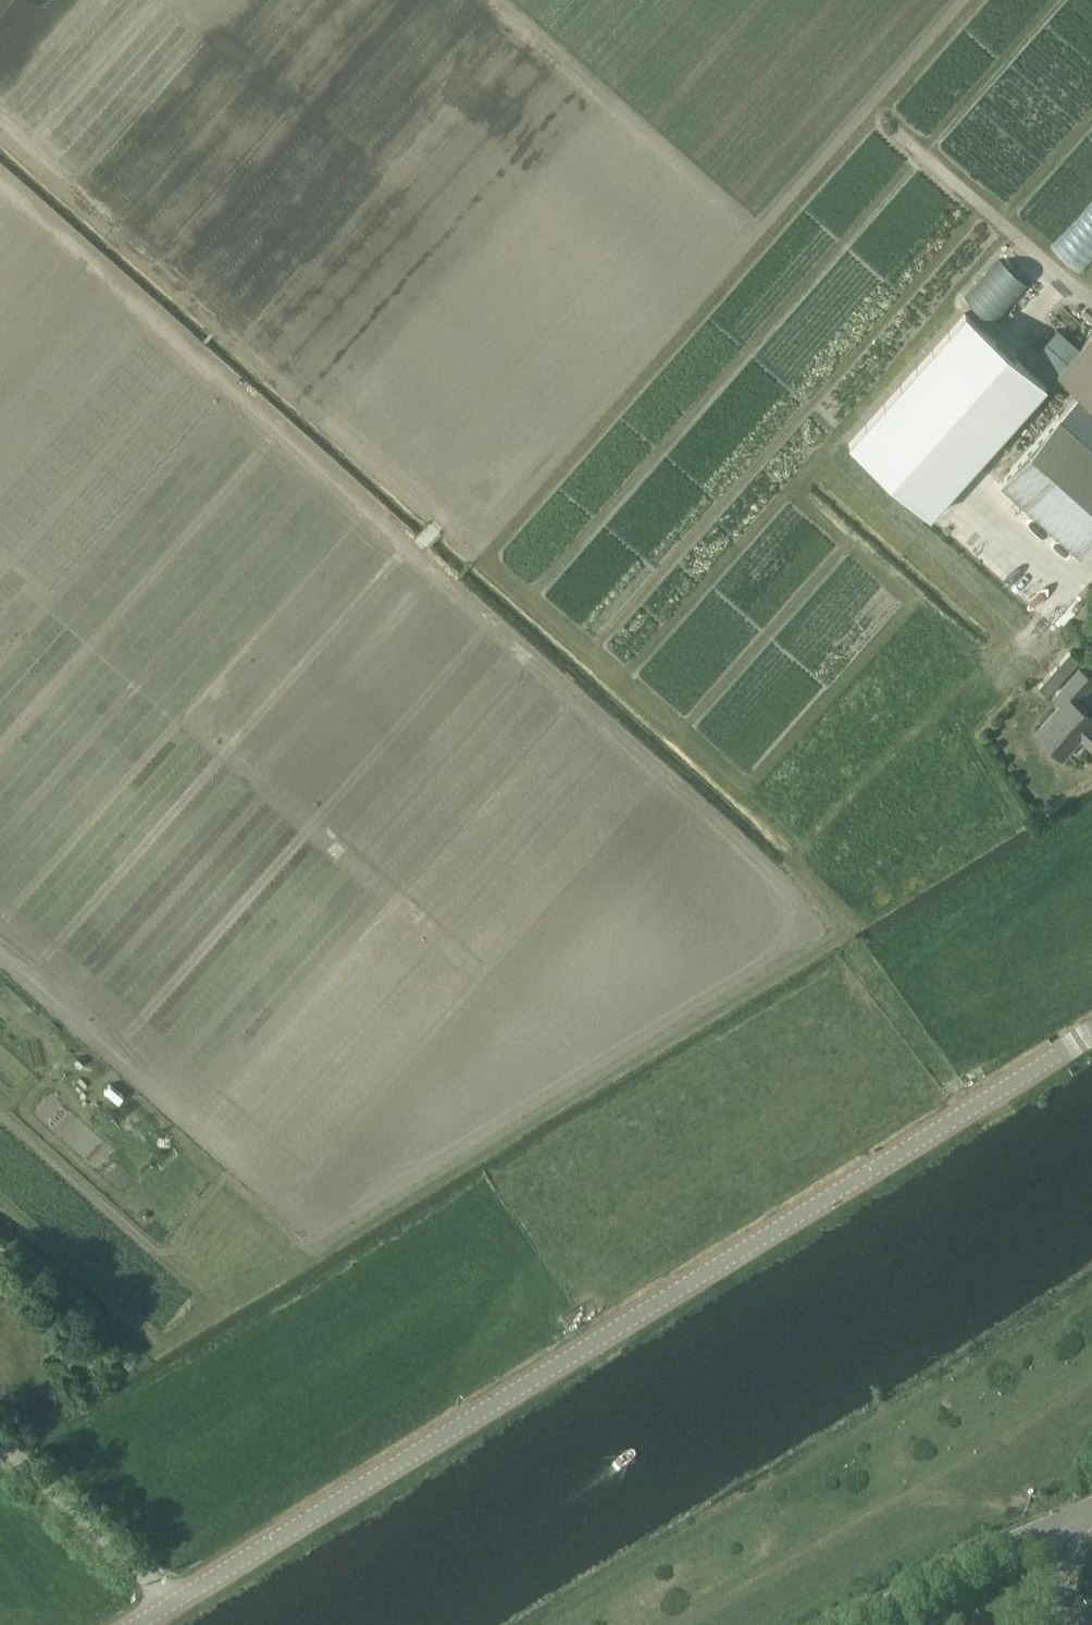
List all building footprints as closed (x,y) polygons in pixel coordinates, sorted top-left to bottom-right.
[(930,514),(1046,384),(965,312),(849,441),(930,514)] [(1058,373),(1091,402),(1091,335),(1058,373)] [(1091,543),(1091,407),(1077,394),(999,481),(1081,555),(1091,543)] [(1075,703),(1091,683),(1091,680),(1080,670),(1055,699),(1061,704),(1036,734),(1063,757),(1080,737),(1091,747),(1091,717),(1075,703)]
